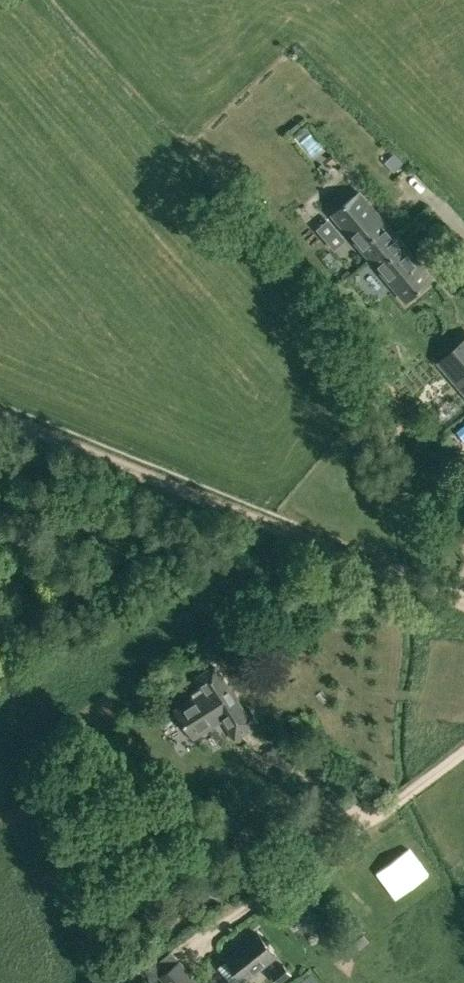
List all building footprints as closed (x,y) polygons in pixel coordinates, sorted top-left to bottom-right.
[(290,129),(293,132),(301,125),(298,122),(290,129)] [(404,162),(400,158),(390,167),(394,171),(404,162)] [(333,213),(370,256),(396,235),(359,192),(333,213)] [(396,235),(370,256),(407,300),(432,278),(396,235)] [(456,383),(463,376),(463,339),(438,361),(456,383)] [(463,526),(463,494),(451,505),(455,509),(453,511),(463,526)] [(222,718),(235,738),(259,722),(251,710),(246,714),(215,666),(197,678),(202,687),(192,693),(195,697),(175,710),(193,737),(222,718)] [(227,959),(245,980),(276,954),(258,933),(227,959)] [(165,982),(200,982),(181,959),(179,960),(172,951),(163,958),(144,973),(151,982),(160,976),(165,982)] [(278,982),(280,982),(292,973),(284,964),(270,974),(278,982)]
